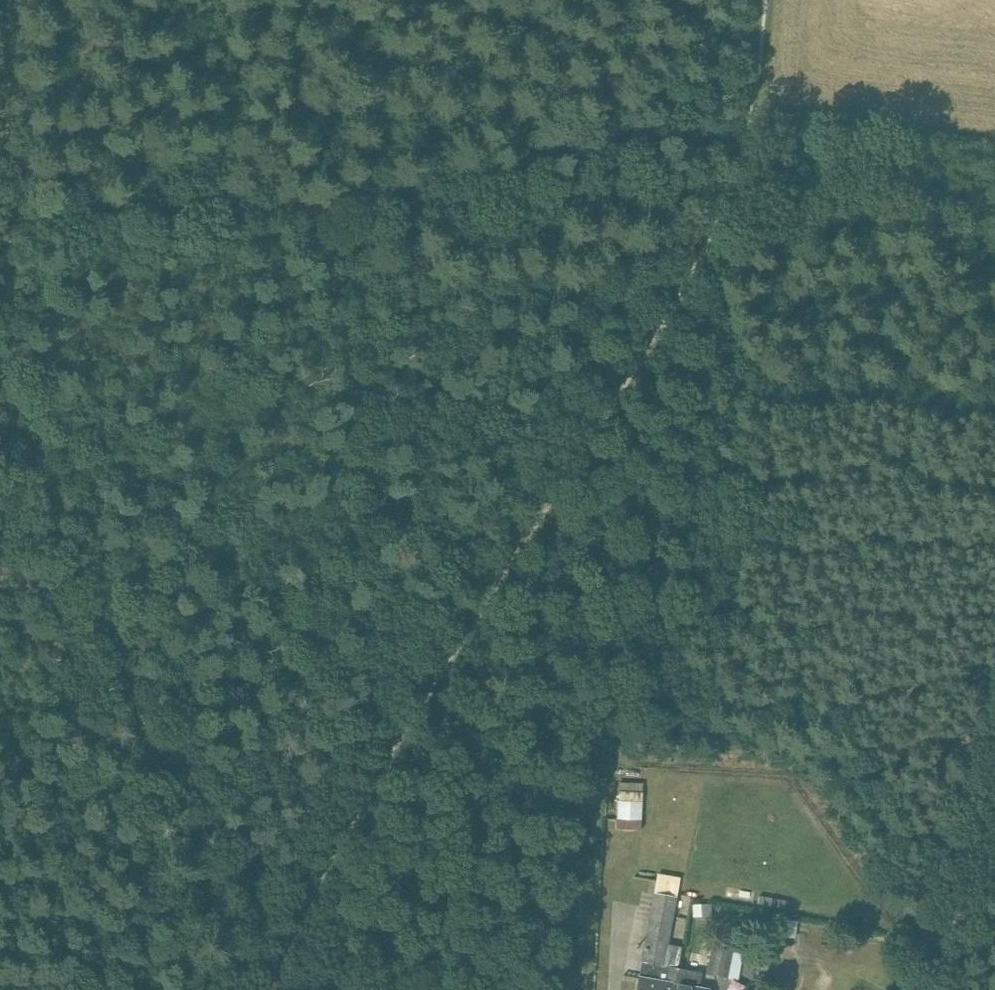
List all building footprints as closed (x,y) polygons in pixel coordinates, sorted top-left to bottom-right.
[(615,783),(614,828),(639,828),(640,784),(615,783)] [(667,944),(676,899),(654,894),(641,962),(652,965),(650,979),(639,977),(636,989),(672,989),(673,984),(674,984),(682,947),(667,944)] [(778,917),(776,934),(794,937),(797,919),(778,917)] [(727,978),(734,937),(713,934),(712,940),(707,939),(705,949),(711,950),(707,974),(727,978)] [(677,968),(674,984),(673,984),(672,989),(707,989),(699,988),(702,973),(677,968)]
